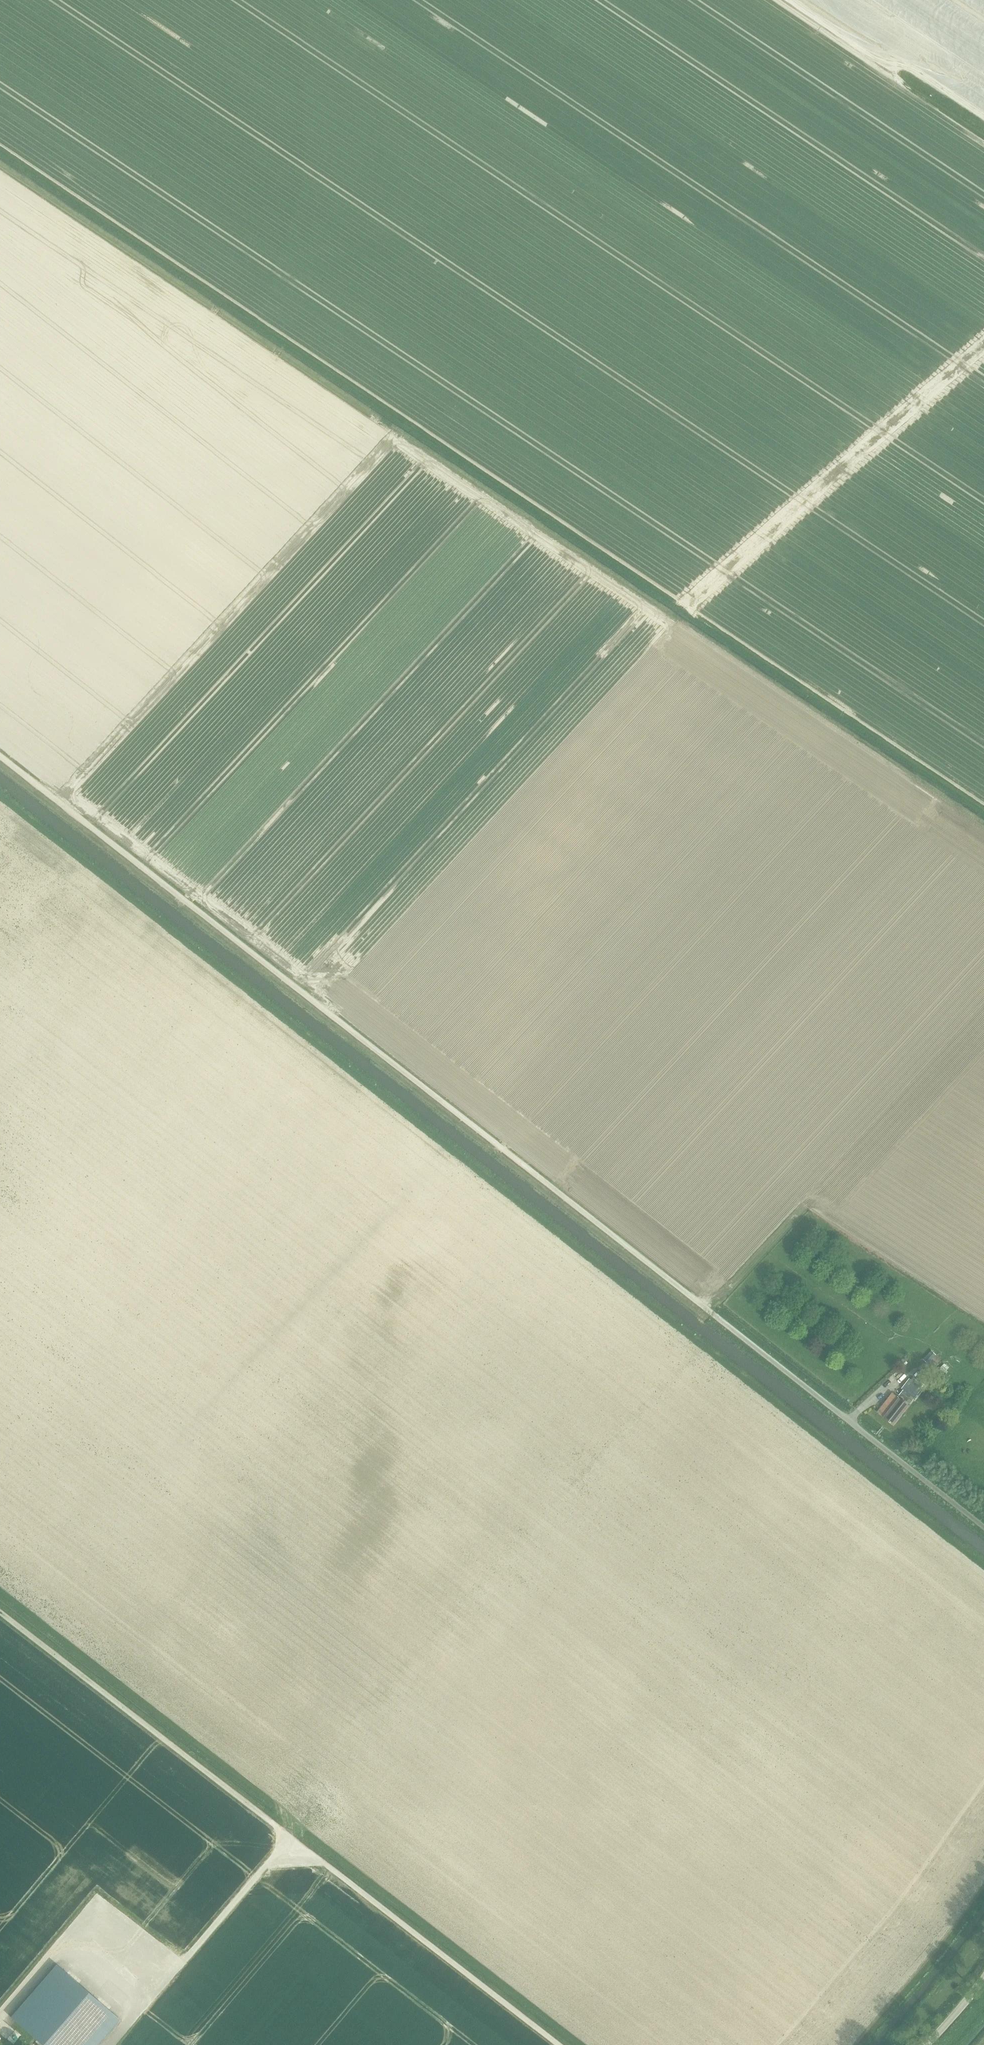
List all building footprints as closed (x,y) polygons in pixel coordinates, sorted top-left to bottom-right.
[(928,1363),(929,1362),(936,1355),(932,1350),(923,1359),(928,1363)] [(944,1376),(945,1375),(948,1372),(942,1366),(938,1370),(944,1376)] [(904,1389),(899,1395),(907,1401),(910,1403),(914,1398),(922,1389),(909,1379),(902,1388),(904,1389)] [(894,1425),(909,1406),(892,1393),(878,1412),(894,1425)] [(118,2017),(58,1965),(12,2018),(15,2021),(43,2044),(94,2044),(118,2017)]
